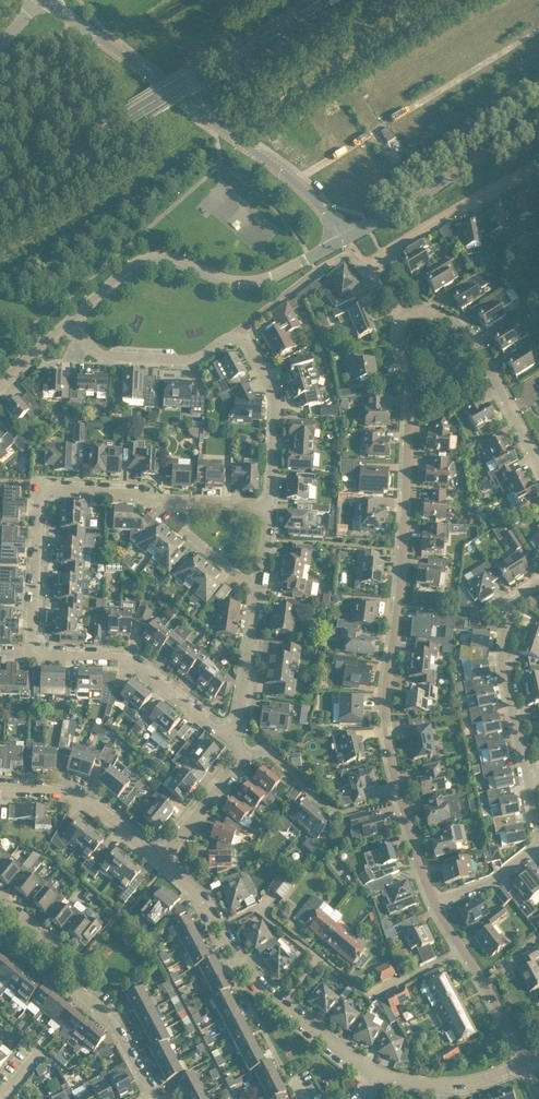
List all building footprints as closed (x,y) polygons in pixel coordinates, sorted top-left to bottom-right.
[(389,128),(381,133),(388,144),(396,139),(389,128)] [(538,209),(532,210),(529,195),(527,196),(524,196),(524,197),(522,196),(518,196),(517,198),(514,198),(518,216),(517,217),(519,228),(529,226),(529,229),(535,228),(537,234),(538,234),(538,211),(538,209)] [(516,240),(514,233),(512,223),(506,224),(503,209),(500,210),(498,210),(498,211),(496,210),(491,210),(490,212),(488,212),(490,224),(492,233),(507,231),(509,241),(516,240)] [(462,227),(464,235),(458,236),(460,245),(462,248),(475,246),(476,251),(480,254),(481,259),(490,258),(486,237),(480,238),(477,224),(474,224),(472,225),(471,225),(470,224),(465,225),(464,226),(462,227)] [(446,227),(439,231),(448,246),(455,242),(452,237),(446,227)] [(425,240),(409,250),(413,255),(403,261),(405,264),(406,266),(406,265),(406,266),(406,268),(408,272),(410,272),(411,274),(421,268),(429,263),(422,251),(429,246),(425,240)] [(431,277),(427,280),(428,281),(429,282),(428,282),(429,284),(430,284),(430,285),(430,287),(432,291),(434,291),(435,293),(445,287),(453,282),(453,281),(449,275),(450,274),(452,269),(450,266),(451,266),(447,260),(445,261),(436,267),(428,272),(431,277)] [(344,269),(344,268),(328,280),(333,286),(324,293),(336,308),(355,298),(350,291),(357,286),(349,276),(350,273),(347,269),(344,269)] [(462,310),(462,309),(480,299),(475,291),(480,288),(481,289),(491,283),(485,274),(476,276),(463,283),(466,289),(454,297),(455,299),(456,301),(457,302),(456,303),(459,307),(461,308),(462,310)] [(305,289),(300,293),(304,299),(310,295),(305,289)] [(487,328),(496,322),(505,316),(501,310),(512,303),(504,291),(497,296),(488,301),(491,307),(479,315),(480,317),(481,319),(482,320),(481,321),(484,325),(486,326),(487,328)] [(267,334),(264,336),(268,343),(275,358),(280,356),(280,357),(283,355),(282,354),(295,347),(288,333),(300,327),(292,314),(291,311),(287,304),(273,315),(279,328),(267,334)] [(354,332),(357,335),(358,339),(375,332),(365,306),(348,313),(345,306),(332,311),(335,319),(338,318),(341,324),(351,320),(352,323),(352,328),(354,332)] [(517,317),(513,319),(503,325),(507,331),(494,338),(496,341),(497,343),(497,342),(497,343),(497,345),(499,349),(501,349),(502,351),(512,345),(521,340),(516,333),(523,328),(517,317)] [(528,343),(526,344),(517,350),(520,356),(508,363),(509,366),(510,368),(511,368),(510,370),(513,374),(515,375),(516,376),(526,370),(534,365),(526,352),(531,349),(528,343)] [(222,380),(215,384),(222,396),(227,393),(230,391),(233,390),(243,385),(239,377),(245,374),(234,355),(220,362),(220,363),(225,373),(228,377),(222,380)] [(294,373),(287,375),(288,377),(287,378),(288,383),(290,384),(291,387),(310,381),(320,378),(319,374),(315,373),(310,356),(290,362),(294,373)] [(359,381),(360,383),(366,383),(365,380),(377,378),(374,360),(361,363),(360,357),(348,360),(350,375),(356,374),(357,381),(359,381)] [(71,386),(70,400),(77,400),(78,392),(86,392),(107,394),(108,376),(107,376),(108,374),(107,374),(100,369),(98,372),(97,373),(91,373),(91,371),(86,371),(86,374),(78,374),(77,386),(71,386)] [(43,393),(56,394),(56,399),(68,399),(69,380),(62,379),(62,374),(57,373),(57,372),(55,372),(55,373),(44,373),(43,393)] [(124,373),(123,383),(123,385),(122,395),(122,400),(145,401),(145,408),(154,408),(155,400),(156,389),(147,389),(147,383),(143,383),(143,374),(124,373)] [(310,381),(291,387),(292,391),(291,392),(292,397),(294,398),(294,399),(298,398),(301,408),(309,406),(319,404),(324,403),(318,385),(320,378),(310,381)] [(176,400),(190,401),(190,414),(204,415),(204,408),(205,398),(191,397),(192,383),(165,381),(163,407),(176,408),(176,400)] [(115,385),(114,394),(122,395),(123,385),(115,385)] [(237,400),(236,400),(235,409),(237,409),(237,422),(235,422),(235,423),(251,423),(251,420),(260,420),(259,424),(260,424),(261,401),(251,401),(252,393),(248,385),(238,390),(233,393),(237,400)] [(339,390),(340,399),(356,396),(354,388),(339,390)] [(222,396),(219,397),(222,402),(230,398),(227,393),(222,396)] [(209,394),(205,397),(207,403),(214,399),(212,395),(209,394)] [(10,418),(15,424),(27,413),(34,422),(44,413),(27,395),(18,403),(15,399),(15,400),(11,401),(9,403),(7,406),(7,407),(5,409),(12,416),(10,418)] [(388,418),(388,410),(382,410),(382,406),(383,406),(383,397),(369,397),(369,410),(366,410),(366,425),(388,425),(388,424),(389,423),(389,419),(388,418)] [(476,399),(474,401),(464,407),(469,415),(468,416),(477,431),(485,426),(485,424),(495,418),(487,405),(480,409),(479,406),(480,406),(476,399)] [(439,451),(439,459),(448,459),(448,453),(449,453),(450,436),(449,436),(449,428),(444,418),(441,420),(432,425),(435,431),(435,432),(436,433),(436,436),(428,435),(427,450),(438,451),(439,451)] [(294,445),(313,446),(313,439),(314,431),(318,431),(319,424),(314,423),(315,423),(291,422),(290,438),(294,438),(294,445)] [(84,443),(85,426),(74,425),(74,442),(84,443)] [(121,425),(116,430),(124,438),(129,433),(123,426),(121,425)] [(261,431),(256,435),(261,441),(266,437),(261,431)] [(369,456),(378,457),(389,457),(390,443),(386,443),(386,439),(381,439),(381,432),(364,431),(363,447),(369,447),(369,456)] [(5,452),(14,444),(20,452),(26,447),(17,436),(12,440),(5,432),(0,436),(0,447),(5,452)] [(492,459),(511,449),(510,450),(508,445),(507,446),(503,438),(498,441),(495,435),(478,444),(484,455),(489,452),(493,458),(492,459)] [(158,476),(159,454),(144,453),(144,444),(137,443),(137,445),(129,444),(128,469),(142,470),(141,475),(158,476)] [(313,446),(294,445),(294,452),(289,452),(288,468),(312,469),(313,453),(313,446)] [(46,449),(46,454),(45,465),(55,466),(54,470),(76,471),(77,447),(56,446),(55,450),(46,449)] [(90,472),(105,473),(121,474),(121,463),(122,450),(91,448),(91,459),(89,459),(89,462),(91,462),(90,472)] [(487,462),(486,462),(492,472),(489,473),(487,474),(491,482),(511,472),(508,466),(517,462),(511,449),(492,459),(487,462)] [(198,456),(198,472),(197,483),(206,484),(206,488),(209,488),(209,487),(214,487),(214,485),(223,486),(224,468),(211,468),(211,463),(203,463),(203,456),(198,456)] [(448,459),(439,459),(434,458),(433,466),(434,466),(434,469),(426,468),(425,484),(438,484),(437,486),(447,487),(448,478),(457,477),(455,464),(455,460),(448,459)] [(187,487),(190,487),(191,468),(178,468),(179,461),(165,460),(165,477),(172,478),(172,486),(180,487),(181,489),(186,489),(187,487)] [(353,475),(354,462),(341,461),(340,474),(353,475)] [(233,469),(232,473),(232,484),(243,485),(243,491),(257,492),(258,468),(244,467),(244,470),(233,469)] [(331,471),(331,475),(339,476),(339,468),(335,468),(331,471)] [(388,477),(388,469),(366,468),(361,468),(361,475),(360,492),(373,493),(373,494),(383,495),(383,491),(387,491),(387,485),(389,486),(390,477),(388,477)] [(512,494),(531,485),(530,485),(528,480),(527,481),(523,474),(514,478),(511,472),(491,482),(489,483),(492,488),(497,489),(499,488),(502,487),(504,490),(509,487),(513,494),(512,494)] [(287,499),(298,499),(308,500),(308,499),(308,488),(314,488),(315,476),(300,475),(300,482),(288,481),(287,499)] [(537,497),(531,485),(512,494),(513,494),(507,497),(513,509),(506,513),(510,520),(516,516),(519,515),(531,507),(529,502),(537,497)] [(27,507),(28,500),(21,500),(22,489),(3,488),(2,496),(0,496),(0,506),(27,507)] [(477,490),(473,495),(478,498),(482,492),(477,490)] [(446,492),(443,492),(432,492),(431,499),(433,499),(432,502),(424,502),(424,517),(436,517),(435,519),(445,520),(446,503),(445,503),(446,492)] [(62,506),(62,517),(87,518),(90,519),(90,511),(87,511),(88,500),(70,499),(70,500),(69,506),(62,506)] [(378,502),(367,501),(358,500),(357,518),(362,518),(361,525),(361,532),(364,532),(365,532),(375,533),(375,530),(384,531),(385,515),(386,509),(377,509),(378,502)] [(0,506),(0,515),(1,515),(1,524),(9,524),(20,525),(20,514),(27,514),(27,507),(0,506)] [(317,513),(324,514),(329,514),(329,507),(311,506),(310,513),(317,513)] [(114,525),(113,530),(130,531),(130,542),(133,545),(143,532),(146,530),(146,529),(153,521),(147,516),(141,523),(140,523),(140,521),(136,518),(133,518),(134,509),(127,508),(127,507),(125,507),(125,508),(114,508),(114,519),(114,525)] [(290,529),(289,536),(323,538),(324,527),(316,526),(308,526),(308,513),(297,512),(286,512),(285,529),(290,529)] [(62,517),(61,529),(68,529),(67,535),(68,535),(86,536),(89,536),(90,519),(87,518),(62,517)] [(504,538),(513,532),(506,522),(497,527),(504,538)] [(337,536),(346,537),(347,526),(337,525),(337,536)] [(423,535),(422,552),(433,552),(434,552),(435,551),(444,551),(444,543),(448,543),(449,526),(444,525),(441,525),(430,525),(430,532),(431,532),(431,535),(423,535)] [(151,547),(158,553),(172,536),(161,527),(153,536),(148,531),(141,539),(136,546),(146,554),(151,547)] [(25,547),(25,541),(19,540),(19,529),(0,528),(0,546),(25,547)] [(514,553),(523,548),(513,532),(504,538),(514,553)] [(86,536),(67,535),(67,542),(60,541),(60,543),(57,544),(57,550),(60,551),(60,553),(85,554),(81,554),(81,547),(85,548),(86,536)] [(530,544),(536,553),(538,551),(538,535),(529,542),(530,544)] [(172,536),(158,553),(164,558),(159,565),(169,573),(181,558),(175,554),(183,545),(172,536)] [(7,564),(18,565),(18,554),(25,554),(25,547),(0,546),(0,564),(7,564)] [(283,557),(280,570),(302,574),(303,566),(310,567),(310,564),(312,554),(313,547),(296,546),(296,551),(292,550),(291,558),(283,557)] [(340,550),(336,557),(341,560),(345,553),(340,550)] [(66,565),(66,571),(84,572),(85,554),(60,553),(59,564),(66,565)] [(365,583),(380,584),(381,570),(383,570),(383,563),(378,562),(379,555),(368,554),(359,553),(358,564),(360,564),(359,573),(357,573),(356,589),(364,589),(365,583)] [(497,567),(500,571),(495,574),(498,579),(503,576),(504,577),(509,585),(529,572),(523,563),(518,554),(515,555),(507,561),(506,560),(505,559),(504,559),(503,559),(502,559),(501,559),(500,559),(499,560),(498,560),(498,561),(497,562),(497,563),(497,564),(497,565),(497,566),(497,567)] [(126,556),(121,562),(126,566),(131,560),(126,556)] [(189,578),(195,583),(209,566),(198,557),(190,566),(185,562),(173,576),(183,585),(189,578)] [(417,587),(417,585),(439,588),(440,574),(445,575),(446,563),(432,561),(431,568),(419,566),(416,587),(417,587)] [(479,599),(481,603),(493,595),(491,592),(495,589),(491,584),(498,579),(495,574),(487,563),(472,573),(476,579),(468,584),(471,587),(467,590),(475,602),(479,599)] [(209,566),(195,583),(201,588),(196,595),(206,603),(218,589),(212,584),(220,575),(209,566)] [(23,588),(23,581),(17,581),(17,569),(0,568),(0,586),(23,588)] [(301,582),(302,574),(280,570),(278,584),(284,585),(283,593),(293,594),(293,597),(302,599),(302,596),(311,597),(313,584),(301,582)] [(66,571),(66,572),(65,578),(58,577),(58,579),(55,580),(55,586),(58,587),(58,589),(79,590),(89,590),(89,583),(83,583),(84,572),(66,571)] [(155,582),(151,586),(157,591),(162,585),(158,582),(155,582)] [(163,584),(157,591),(163,596),(167,591),(167,587),(163,584)] [(225,584),(214,597),(218,600),(223,601),(232,590),(225,584)] [(23,588),(0,586),(0,604),(5,605),(15,605),(16,594),(23,594),(23,588)] [(57,600),(64,600),(63,607),(82,608),(83,596),(78,596),(79,590),(58,589),(58,590),(54,591),(54,597),(57,598),(57,600)] [(356,600),(355,605),(355,608),(357,609),(356,615),(351,615),(350,624),(355,624),(362,625),(373,627),(374,618),(376,618),(377,614),(378,603),(367,601),(356,600)] [(458,600),(457,607),(467,608),(468,601),(458,600)] [(141,607),(135,621),(141,623),(147,610),(149,604),(143,601),(141,607)] [(300,603),(297,603),(286,602),(285,609),(275,608),(273,620),(272,620),(270,632),(293,634),(296,611),(299,612),(300,603)] [(121,609),(119,635),(131,635),(132,615),(135,615),(135,606),(135,604),(121,603),(121,609)] [(222,603),(221,603),(220,603),(216,633),(236,636),(237,628),(238,628),(238,626),(237,626),(240,605),(222,603)] [(56,623),(56,624),(77,625),(77,619),(82,619),(82,608),(63,607),(63,613),(57,613),(56,615),(53,616),(53,622),(56,623)] [(118,635),(119,635),(121,609),(103,608),(102,627),(108,627),(108,634),(110,634),(111,637),(116,638),(118,635)] [(19,628),(19,621),(12,621),(13,609),(2,609),(0,609),(0,627),(19,628)] [(153,612),(147,610),(141,623),(148,626),(153,612)] [(449,617),(419,612),(418,621),(414,620),(412,638),(429,639),(430,629),(432,630),(432,626),(448,628),(449,617)] [(482,650),(488,651),(490,634),(487,633),(487,630),(486,630),(488,622),(455,618),(453,630),(472,633),(470,648),(482,650)] [(141,638),(150,646),(163,629),(158,625),(161,622),(157,619),(141,638)] [(525,640),(538,645),(538,623),(537,629),(528,627),(525,636),(526,636),(525,640)] [(53,626),(52,634),(55,635),(55,636),(60,636),(62,636),(62,642),(60,642),(60,643),(85,644),(86,633),(82,632),(76,632),(77,625),(56,624),(56,625),(53,626)] [(0,627),(0,645),(11,645),(12,634),(18,635),(19,628),(0,627)] [(168,633),(163,629),(150,646),(159,653),(163,648),(168,652),(180,637),(171,630),(168,633)] [(343,639),(347,640),(348,640),(346,652),(350,653),(362,655),(373,656),(375,641),(365,639),(361,639),(361,636),(362,632),(351,630),(344,629),(343,639)] [(191,652),(187,649),(190,645),(186,642),(180,637),(168,652),(169,652),(173,656),(169,661),(178,668),(191,652)] [(432,646),(434,646),(443,647),(450,647),(451,647),(451,640),(433,639),(432,646)] [(525,640),(520,654),(525,655),(525,656),(527,657),(527,656),(531,657),(533,667),(538,667),(538,645),(525,640)] [(411,651),(410,664),(429,666),(430,658),(436,658),(437,647),(422,645),(421,652),(411,651)] [(196,674),(208,660),(210,657),(196,646),(191,652),(178,668),(179,669),(178,672),(183,676),(186,675),(187,676),(191,670),(196,674)] [(268,670),(289,673),(290,664),(298,665),(300,648),(282,646),(280,657),(270,655),(268,670)] [(469,662),(473,681),(486,678),(490,678),(487,661),(484,661),(483,658),(481,658),(482,650),(470,648),(461,647),(459,660),(469,662)] [(327,658),(325,668),(333,669),(333,671),(346,673),(345,675),(344,682),(344,685),(347,686),(358,687),(359,684),(369,686),(371,670),(355,667),(356,660),(345,658),(335,657),(335,659),(327,658)] [(206,691),(219,675),(225,668),(219,664),(217,667),(208,660),(196,674),(197,674),(201,678),(197,684),(198,685),(197,688),(202,692),(205,690),(206,691)] [(429,666),(410,664),(408,677),(418,678),(418,685),(424,685),(434,686),(435,679),(436,677),(436,674),(436,672),(437,666),(429,666)] [(10,696),(12,666),(5,666),(5,672),(0,672),(0,695),(10,696)] [(19,667),(12,666),(10,696),(20,696),(20,692),(28,693),(29,685),(29,674),(18,673),(19,667)] [(529,677),(522,679),(524,688),(526,688),(527,692),(538,689),(538,667),(533,667),(535,676),(531,677),(530,676),(529,677)] [(53,671),(41,670),(41,681),(34,681),(34,695),(52,696),(53,671)] [(289,673),(268,670),(266,684),(276,686),(275,696),(293,699),(296,682),(288,681),(289,673)] [(52,696),(71,697),(71,683),(65,683),(66,671),(53,671),(52,696)] [(89,700),(89,691),(90,672),(78,672),(78,683),(71,683),(71,697),(77,697),(77,700),(89,700)] [(103,673),(90,672),(89,691),(89,700),(101,701),(103,673)] [(213,697),(215,698),(219,693),(224,697),(236,683),(227,676),(227,675),(224,679),(219,675),(206,691),(207,692),(206,695),(210,699),(213,697)] [(476,696),(479,708),(492,705),(492,706),(496,705),(492,688),(491,688),(491,687),(488,688),(486,679),(490,678),(486,678),(473,681),(463,683),(466,698),(476,696)] [(142,690),(133,682),(126,691),(121,696),(118,694),(120,689),(113,687),(109,701),(108,705),(111,706),(115,707),(117,708),(123,713),(126,710),(129,706),(130,705),(142,690)] [(103,699),(109,701),(113,687),(107,685),(105,692),(103,699)] [(436,689),(426,688),(422,688),(421,695),(407,694),(406,711),(426,713),(427,701),(435,702),(436,689)] [(140,721),(149,710),(144,706),(151,697),(152,694),(145,689),(143,690),(142,690),(130,705),(129,706),(126,710),(135,717),(132,721),(137,725),(140,721)] [(527,692),(530,706),(535,705),(535,706),(537,705),(537,704),(538,704),(538,689),(527,692)] [(335,724),(340,724),(362,724),(362,695),(340,694),(340,714),(335,714),(335,724)] [(274,710),(263,708),(260,732),(261,732),(261,728),(279,730),(287,731),(288,720),(290,705),(275,703),(274,710)] [(153,735),(155,733),(171,713),(161,705),(154,714),(149,710),(140,721),(137,725),(143,730),(146,726),(149,729),(147,731),(153,735)] [(482,723),(485,735),(485,736),(497,733),(498,733),(502,732),(498,715),(495,716),(495,713),(493,713),(492,706),(496,705),(492,706),(492,705),(479,708),(469,710),(472,725),(482,723)] [(302,706),(299,725),(308,726),(311,707),(302,706)] [(172,714),(171,713),(155,733),(169,745),(176,736),(178,734),(173,730),(180,721),(179,720),(179,717),(174,713),(172,714)] [(8,718),(7,725),(19,726),(19,725),(19,719),(19,718),(14,718),(9,718),(8,718)] [(103,721),(103,724),(106,727),(109,727),(112,723),(111,719),(107,718),(103,721)] [(59,748),(65,750),(67,736),(68,730),(70,722),(63,721),(61,734),(59,748)] [(317,722),(310,724),(311,732),(318,730),(317,722)] [(104,735),(106,727),(94,725),(93,732),(104,735)] [(181,740),(183,737),(190,729),(185,725),(178,734),(176,736),(181,740)] [(430,725),(410,729),(407,729),(410,748),(412,747),(414,760),(425,758),(435,756),(430,725)] [(129,734),(120,728),(116,733),(124,740),(129,734)] [(205,743),(198,752),(213,764),(220,755),(216,751),(221,745),(205,733),(200,739),(205,743)] [(345,752),(337,754),(339,765),(358,760),(358,761),(360,761),(360,760),(364,759),(361,746),(359,740),(356,741),(354,733),(346,735),(338,737),(340,745),(343,744),(345,752)] [(488,750),(490,762),(490,763),(503,760),(508,759),(504,742),(501,743),(500,740),(499,740),(498,733),(497,733),(485,736),(485,735),(475,737),(478,752),(488,750)] [(74,737),(67,736),(65,750),(72,751),(74,737)] [(6,743),(5,773),(12,773),(12,767),(23,767),(24,756),(24,748),(23,748),(24,743),(16,742),(16,744),(6,743)] [(32,770),(44,771),(45,751),(33,751),(33,744),(27,744),(26,758),(32,759),(32,770)] [(65,750),(64,757),(71,759),(70,761),(67,771),(78,775),(84,757),(87,749),(73,744),(72,751),(65,750)] [(101,760),(104,762),(111,750),(105,747),(102,753),(99,759),(101,760)] [(181,762),(192,771),(196,766),(205,774),(213,764),(198,752),(193,748),(181,762)] [(84,757),(78,775),(90,779),(92,771),(95,762),(99,763),(101,760),(99,759),(102,753),(87,749),(84,757)] [(120,777),(127,769),(126,769),(126,770),(117,762),(118,760),(117,760),(116,762),(113,760),(116,755),(117,753),(111,750),(104,762),(110,766),(109,768),(111,770),(99,784),(108,792),(120,777)] [(57,752),(45,751),(44,771),(56,771),(57,752)] [(296,754),(290,755),(292,767),(297,767),(300,766),(299,754),(296,754)] [(151,756),(148,760),(153,764),(158,759),(154,756),(151,756)] [(509,788),(514,787),(510,770),(507,770),(506,767),(505,767),(503,760),(508,759),(503,760),(490,763),(490,762),(481,765),(484,780),(494,778),(496,790),(509,787),(509,788)] [(175,781),(189,793),(197,783),(188,776),(192,771),(181,762),(170,777),(175,781)] [(426,779),(420,780),(423,795),(445,791),(442,775),(441,775),(439,765),(424,768),(426,779)] [(280,783),(289,790),(294,784),(274,768),(273,768),(275,770),(271,775),(263,768),(253,780),(260,786),(260,785),(271,794),(280,783)] [(127,769),(108,792),(118,799),(125,790),(130,794),(130,795),(132,792),(139,784),(141,782),(126,770),(127,769)] [(349,783),(350,785),(353,797),(355,804),(359,803),(365,802),(362,790),(376,787),(371,771),(353,776),(353,775),(352,773),(351,772),(350,772),(349,771),(347,771),(345,771),(344,772),(343,773),(342,774),(341,776),(341,778),(342,780),(343,781),(344,782),(345,783),(347,783),(348,783),(349,783)] [(141,782),(139,784),(144,788),(148,783),(143,779),(141,782)] [(158,791),(169,800),(173,795),(182,802),(189,793),(175,781),(167,790),(162,786),(158,791)] [(238,796),(244,801),(245,801),(255,809),(261,802),(266,806),(270,806),(276,798),(271,795),(272,794),(271,794),(260,785),(260,786),(256,791),(247,784),(238,796)] [(287,797),(294,803),(303,792),(296,786),(287,797)] [(487,792),(493,819),(502,817),(515,815),(519,814),(516,797),(513,798),(512,795),(511,795),(509,788),(509,787),(496,790),(487,792)] [(169,800),(158,791),(150,801),(146,801),(144,804),(151,810),(166,822),(174,812),(165,805),(169,800)] [(130,795),(130,794),(123,803),(128,808),(137,796),(132,792),(130,795)] [(429,808),(426,809),(425,809),(426,814),(428,826),(439,824),(449,821),(461,819),(456,796),(448,797),(427,802),(429,808)] [(225,821),(242,826),(248,828),(253,823),(250,821),(249,819),(253,814),(256,810),(255,809),(245,801),(244,801),(240,806),(238,804),(232,799),(222,811),(229,817),(226,820),(225,820),(225,821)] [(287,811),(277,823),(277,824),(287,832),(291,827),(294,830),(299,834),(303,830),(318,813),(306,803),(300,811),(298,810),(294,816),(288,811),(287,811)] [(35,829),(51,830),(51,821),(44,821),(45,808),(16,806),(16,807),(10,807),(10,806),(9,806),(9,817),(8,819),(36,821),(35,829)] [(136,822),(136,823),(149,833),(153,827),(158,831),(166,822),(151,810),(144,818),(142,817),(137,823),(136,822)] [(303,830),(309,835),(305,839),(307,841),(303,845),(315,856),(326,842),(329,836),(325,842),(320,838),(324,832),(322,830),(328,823),(318,813),(303,830)] [(366,813),(349,818),(352,831),(358,829),(361,842),(372,839),(371,837),(388,833),(384,817),(368,821),(366,813)] [(502,817),(493,819),(495,833),(496,835),(506,833),(508,846),(525,842),(522,825),(519,826),(518,823),(517,823),(515,815),(502,817)] [(72,841),(79,846),(91,831),(79,821),(69,833),(60,827),(51,843),(57,848),(63,841),(68,845),(72,841)] [(216,846),(216,847),(238,846),(241,839),(238,838),(242,826),(225,821),(228,822),(226,828),(215,824),(210,839),(218,842),(217,846),(216,846)] [(463,827),(453,829),(442,831),(444,840),(432,842),(435,857),(456,853),(455,845),(466,843),(463,827)] [(104,841),(91,831),(79,846),(86,852),(82,856),(87,861),(81,868),(88,873),(100,859),(94,854),(104,841)] [(482,845),(479,850),(479,852),(480,854),(488,852),(486,844),(482,845)] [(239,846),(238,846),(216,847),(217,847),(219,847),(219,854),(209,854),(209,869),(217,869),(217,874),(217,875),(230,870),(231,869),(231,858),(234,858),(234,847),(239,846)] [(489,848),(492,863),(500,861),(497,846),(489,848)] [(365,886),(367,885),(399,871),(398,872),(395,863),(396,863),(394,856),(395,854),(393,850),(392,848),(391,847),(386,848),(386,847),(383,848),(384,849),(379,850),(379,851),(371,854),(375,870),(370,871),(370,870),(360,876),(365,886)] [(11,857),(0,848),(0,864),(3,866),(0,870),(11,857)] [(105,875),(109,871),(116,877),(128,861),(127,860),(129,858),(118,850),(117,852),(116,851),(106,864),(100,859),(88,873),(94,879),(100,871),(105,875)] [(41,856),(37,861),(42,866),(47,859),(41,856)] [(11,857),(0,870),(0,879),(7,885),(8,886),(15,877),(20,881),(14,888),(15,889),(30,870),(30,869),(28,871),(11,857)] [(468,857),(458,859),(454,860),(444,862),(446,869),(442,870),(445,884),(463,880),(462,875),(472,873),(470,862),(468,857)] [(125,904),(128,900),(137,889),(130,884),(141,872),(128,861),(116,877),(123,882),(119,887),(124,891),(118,898),(125,904)] [(538,894),(538,873),(535,868),(529,872),(528,872),(525,874),(525,876),(524,877),(538,895),(538,894)] [(32,903),(48,884),(30,870),(15,889),(27,898),(34,889),(40,894),(32,903)] [(390,915),(406,909),(416,905),(407,881),(395,886),(391,876),(399,872),(399,871),(367,885),(375,894),(381,892),(383,897),(387,899),(391,897),(394,904),(387,907),(390,915)] [(229,887),(223,890),(229,901),(227,902),(230,908),(232,907),(244,901),(247,907),(255,903),(252,897),(249,898),(240,881),(243,880),(240,874),(235,875),(224,879),(229,887)] [(269,889),(270,889),(283,899),(294,885),(280,875),(276,880),(269,889)] [(348,876),(341,881),(348,889),(356,883),(351,876),(350,877),(348,876)] [(519,881),(513,885),(522,897),(515,903),(527,919),(536,911),(530,904),(532,902),(531,900),(538,895),(524,877),(523,878),(522,877),(518,880),(519,881)] [(58,908),(49,919),(66,899),(48,884),(32,903),(45,913),(52,904),(58,908)] [(168,923),(177,918),(187,913),(185,909),(177,903),(180,900),(171,892),(170,894),(163,888),(151,903),(149,902),(139,914),(155,927),(162,918),(168,923)] [(512,900),(504,889),(502,888),(495,894),(504,906),(512,900)] [(86,891),(82,896),(88,901),(92,896),(86,891)] [(312,898),(302,909),(295,918),(321,939),(329,930),(324,926),(329,919),(335,912),(325,904),(324,905),(322,907),(312,898)] [(68,932),(84,913),(83,913),(82,915),(65,900),(66,899),(49,919),(61,929),(69,920),(74,924),(68,932)] [(117,902),(113,906),(118,910),(121,906),(121,905),(117,902)] [(459,913),(468,927),(488,914),(481,903),(475,907),(473,904),(459,913)] [(492,926),(506,914),(501,908),(487,919),(492,926)] [(93,921),(84,913),(68,932),(80,942),(83,938),(89,943),(94,938),(102,928),(101,927),(93,921)] [(172,926),(177,936),(178,937),(194,929),(190,922),(194,920),(192,916),(172,926)] [(321,939),(336,952),(350,935),(337,924),(336,925),(329,919),(324,926),(329,930),(321,939)] [(380,922),(384,932),(394,928),(391,923),(384,920),(380,922)] [(394,928),(384,932),(388,943),(397,938),(396,935),(402,932),(407,941),(412,951),(416,948),(424,964),(423,965),(423,966),(437,959),(437,958),(436,958),(429,945),(434,943),(426,927),(421,929),(417,931),(414,933),(413,930),(409,931),(408,930),(405,923),(405,922),(394,928)] [(261,946),(265,952),(277,942),(274,937),(272,939),(262,923),(245,933),(244,935),(247,940),(249,939),(256,950),(261,946)] [(490,927),(484,931),(475,938),(481,946),(483,944),(492,956),(497,952),(497,953),(499,951),(507,945),(501,936),(499,938),(490,927)] [(178,937),(183,948),(203,937),(202,933),(197,936),(194,929),(178,937)] [(356,940),(352,937),(350,935),(336,952),(353,965),(358,959),(359,960),(361,958),(360,957),(366,950),(355,941),(356,940)] [(183,948),(189,958),(205,950),(201,943),(205,940),(203,937),(183,948)] [(277,942),(265,952),(269,957),(265,961),(273,971),(272,972),(276,977),(278,976),(292,963),(279,949),(281,947),(277,942)] [(148,945),(145,949),(150,953),(153,950),(148,945)] [(532,951),(523,956),(528,967),(519,972),(530,992),(538,987),(538,972),(533,961),(538,957),(538,952),(537,948),(532,951)] [(195,969),(199,967),(214,958),(215,958),(213,954),(208,957),(205,950),(189,958),(195,969)] [(8,964),(0,957),(0,974),(8,964)] [(218,965),(214,958),(199,967),(204,977),(224,966),(222,963),(218,965)] [(4,993),(8,988),(6,987),(18,972),(8,964),(0,974),(0,982),(4,986),(1,990),(4,993)] [(389,964),(376,971),(382,982),(395,975),(389,964)] [(204,977),(209,987),(225,979),(222,972),(226,970),(224,966),(204,977)] [(422,988),(421,991),(422,995),(426,996),(431,993),(438,1006),(433,1009),(438,1006),(448,1001),(444,995),(454,990),(446,975),(440,978),(439,976),(440,976),(437,970),(423,977),(427,985),(422,988)] [(16,995),(29,980),(18,972),(6,987),(8,988),(16,995)] [(209,987),(215,997),(235,987),(233,984),(229,986),(225,979),(209,987)] [(39,989),(29,980),(16,995),(15,997),(28,1008),(31,1003),(32,1002),(30,1000),(39,989)] [(335,1014),(331,1019),(332,1019),(346,1001),(345,1001),(340,997),(338,999),(323,987),(320,984),(309,998),(310,999),(312,1000),(311,1002),(310,1004),(315,1008),(316,1007),(326,1014),(330,1009),(335,1014)] [(235,987),(215,997),(211,999),(216,1010),(232,1002),(229,995),(233,993),(231,989),(235,987)] [(36,1015),(40,1018),(44,1013),(42,1012),(54,997),(44,988),(32,1002),(31,1003),(40,1010),(36,1015)] [(148,999),(147,998),(142,988),(126,997),(130,1004),(126,1006),(128,1009),(148,999)] [(404,988),(392,994),(398,1006),(410,999),(404,988)] [(442,1027),(447,1024),(466,1014),(454,990),(444,995),(448,1001),(433,1009),(442,1027)] [(344,992),(340,997),(345,1001),(349,996),(344,992)] [(385,998),(390,1008),(395,1018),(400,1016),(395,1007),(398,1006),(392,994),(385,998)] [(52,1020),(64,1005),(54,997),(42,1012),(44,1013),(52,1020)] [(153,1009),(148,999),(128,1009),(129,1013),(134,1011),(137,1018),(153,1009)] [(354,1037),(365,1017),(365,1018),(365,1017),(360,1013),(358,1015),(344,1004),(346,1002),(346,1001),(332,1019),(330,1021),(335,1025),(337,1023),(347,1031),(351,1026),(357,1031),(354,1037)] [(216,1010),(222,1021),(242,1010),(240,1006),(236,1009),(232,1002),(216,1010)] [(57,1031),(60,1034),(64,1030),(62,1028),(74,1013),(64,1005),(52,1020),(60,1027),(57,1031)] [(391,1025),(397,1021),(395,1018),(390,1008),(384,1011),(391,1025)] [(153,1009),(137,1018),(141,1025),(137,1027),(139,1030),(159,1020),(153,1009)] [(222,1021),(227,1031),(243,1022),(240,1015),(244,1013),(242,1010),(222,1021)] [(62,1028),(64,1030),(72,1037),(85,1021),(74,1013),(62,1028)] [(379,1053),(379,1054),(385,1035),(387,1029),(382,1027),(381,1029),(372,1024),(376,1017),(367,1013),(365,1017),(365,1018),(365,1017),(354,1037),(355,1037),(354,1039),(359,1042),(360,1040),(371,1046),(374,1040),(382,1044),(379,1053)] [(476,1034),(466,1014),(447,1024),(451,1031),(445,1034),(451,1044),(456,1041),(457,1043),(476,1034)] [(19,1020),(15,1026),(21,1031),(26,1025),(19,1020)] [(164,1030),(159,1020),(139,1030),(141,1034),(145,1032),(148,1039),(164,1030)] [(81,1043),(82,1045),(95,1030),(85,1021),(72,1037),(67,1044),(75,1050),(73,1053),(77,1055),(81,1051),(77,1048),(81,1043)] [(227,1031),(233,1041),(253,1031),(251,1027),(247,1029),(243,1022),(227,1031)] [(96,1055),(97,1055),(110,1048),(102,1042),(105,1038),(95,1030),(82,1045),(81,1043),(77,1048),(81,1051),(84,1046),(96,1055)] [(150,1051),(166,1043),(170,1041),(164,1030),(148,1039),(152,1045),(148,1048),(150,1051)] [(15,1031),(11,1035),(19,1042),(23,1038),(15,1031)] [(233,1041),(238,1052),(254,1043),(251,1036),(255,1034),(253,1031),(233,1041)] [(385,1035),(379,1054),(391,1057),(390,1059),(396,1061),(397,1059),(397,1060),(403,1041),(393,1038),(385,1035)] [(166,1043),(150,1051),(154,1058),(150,1060),(151,1064),(171,1053),(166,1043)] [(238,1052),(244,1062),(264,1051),(262,1048),(258,1050),(254,1043),(238,1052)] [(441,1056),(445,1063),(460,1053),(455,1046),(441,1056)] [(114,1056),(110,1048),(97,1055),(101,1062),(104,1061),(114,1056)] [(51,1051),(48,1054),(54,1059),(57,1055),(51,1051)] [(244,1062),(249,1072),(265,1064),(262,1057),(266,1055),(264,1051),(244,1062)] [(177,1063),(171,1053),(151,1064),(153,1067),(157,1065),(161,1072),(177,1063)] [(254,1071),(259,1081),(275,1072),(271,1066),(275,1063),(273,1059),(265,1064),(249,1072),(250,1073),(254,1071)] [(134,1080),(125,1063),(118,1067),(116,1072),(119,1077),(111,1080),(116,1090),(121,1098),(133,1092),(128,1083),(134,1080)] [(177,1063),(161,1072),(165,1079),(161,1081),(163,1085),(183,1074),(177,1063)] [(41,1064),(36,1070),(40,1078),(47,1069),(41,1064)] [(98,1098),(114,1098),(110,1092),(116,1090),(111,1080),(109,1077),(106,1071),(100,1074),(101,1076),(89,1082),(92,1086),(93,1090),(98,1098)] [(259,1081),(264,1091),(284,1081),(283,1077),(278,1079),(275,1072),(259,1081)] [(193,1073),(183,1078),(173,1084),(175,1087),(179,1085),(183,1092),(199,1084),(193,1073)] [(269,1098),(274,1098),(286,1093),(282,1086),(286,1084),(284,1081),(264,1091),(269,1098)] [(93,1088),(92,1086),(89,1082),(83,1086),(85,1090),(87,1093),(76,1098),(98,1098),(93,1090),(93,1088)] [(187,1098),(195,1098),(204,1094),(199,1084),(183,1092),(187,1098)] [(510,1088),(487,1098),(488,1098),(515,1098),(510,1088)] [(74,1096),(72,1093),(70,1089),(63,1092),(67,1098),(75,1098),(74,1096)]
